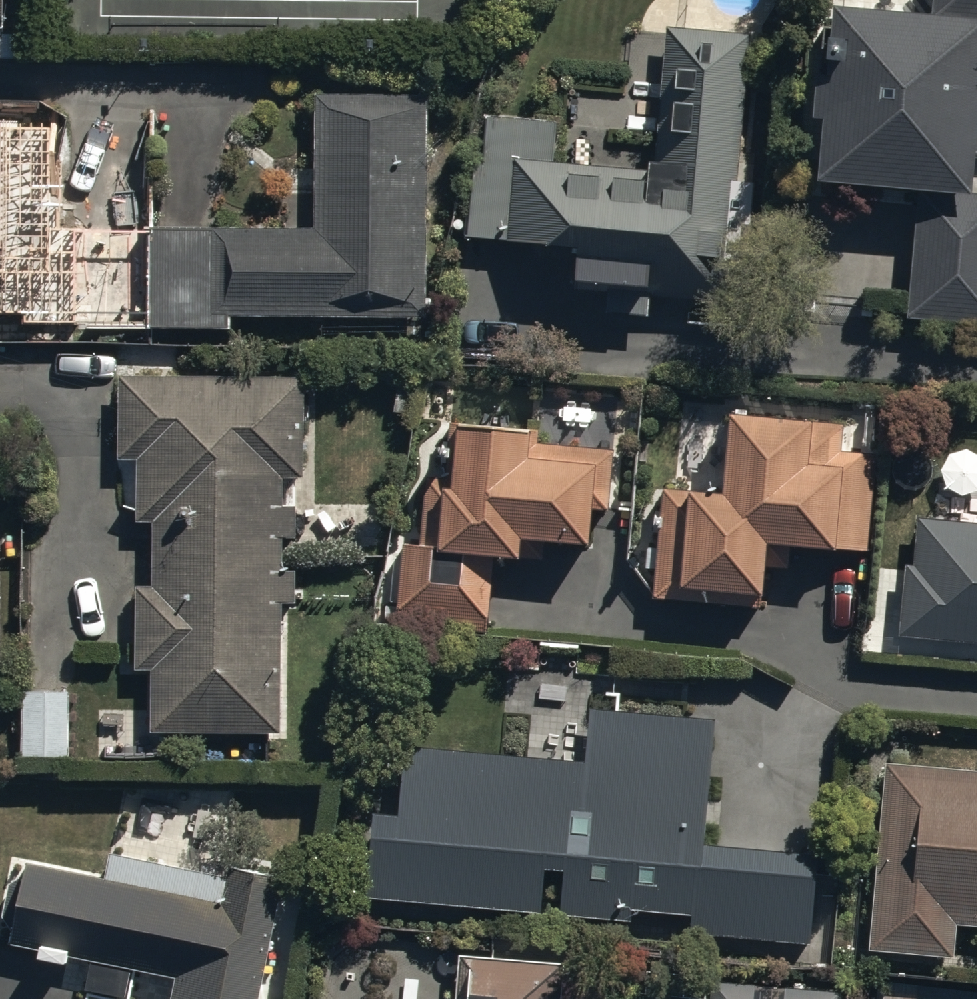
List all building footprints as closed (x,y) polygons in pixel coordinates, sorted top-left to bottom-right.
[(835,0),(834,0),(830,55),(817,54),(813,110),(824,111),(819,173),(972,184),(976,124),(976,0),(937,0),(936,9),(835,0)] [(550,157),(552,119),(481,113),(470,235),(582,246),(580,276),(611,279),(608,305),(649,309),(651,294),(741,302),(751,183),(736,181),(749,30),(665,25),(658,154),(648,153),(647,162),(550,157)] [(149,224),(149,323),(231,324),(231,315),(426,316),(427,91),(316,90),(315,225),(149,224)] [(149,224),(62,223),(63,108),(0,108),(0,322),(149,323),(149,224)] [(913,185),(906,316),(976,320),(976,189),(913,185)] [(305,375),(120,374),(119,457),(137,457),(137,519),(152,519),(152,585),(135,585),(134,667),(148,667),(148,729),(280,730),(281,598),(293,598),(293,570),(283,570),(283,533),(293,533),(294,506),(282,506),(283,474),(304,474),(305,375)] [(845,419),(733,408),(725,487),(690,483),(689,487),(665,485),(654,596),(761,606),(768,536),(867,546),(876,453),(842,450),(845,419)] [(422,541),(403,541),(398,621),(489,627),(494,548),(522,550),(523,532),(589,537),(591,505),(608,506),(612,444),(537,439),(538,426),(453,420),(451,479),(444,479),(444,489),(422,488),(422,541)] [(976,642),(976,520),(918,515),(913,562),(906,562),(899,635),(976,642)] [(70,689),(20,689),(20,758),(70,758),(70,689)] [(399,804),(374,802),(367,894),(543,911),(546,866),(561,867),(558,910),(629,916),(629,910),(690,915),(689,932),(810,942),(817,853),(706,844),(717,718),(594,708),(590,754),(404,738),(399,804)] [(886,759),(872,949),(956,956),(958,923),(976,924),(976,766),(886,759)] [(92,957),(86,987),(123,995),(129,965),(173,974),(168,998),(256,998),(285,868),(233,856),(228,879),(111,852),(105,877),(26,859),(8,939),(92,957)] [(460,954),(457,998),(563,998),(566,962),(460,954)] [(713,998),(840,998),(841,989),(715,980),(713,998)]
